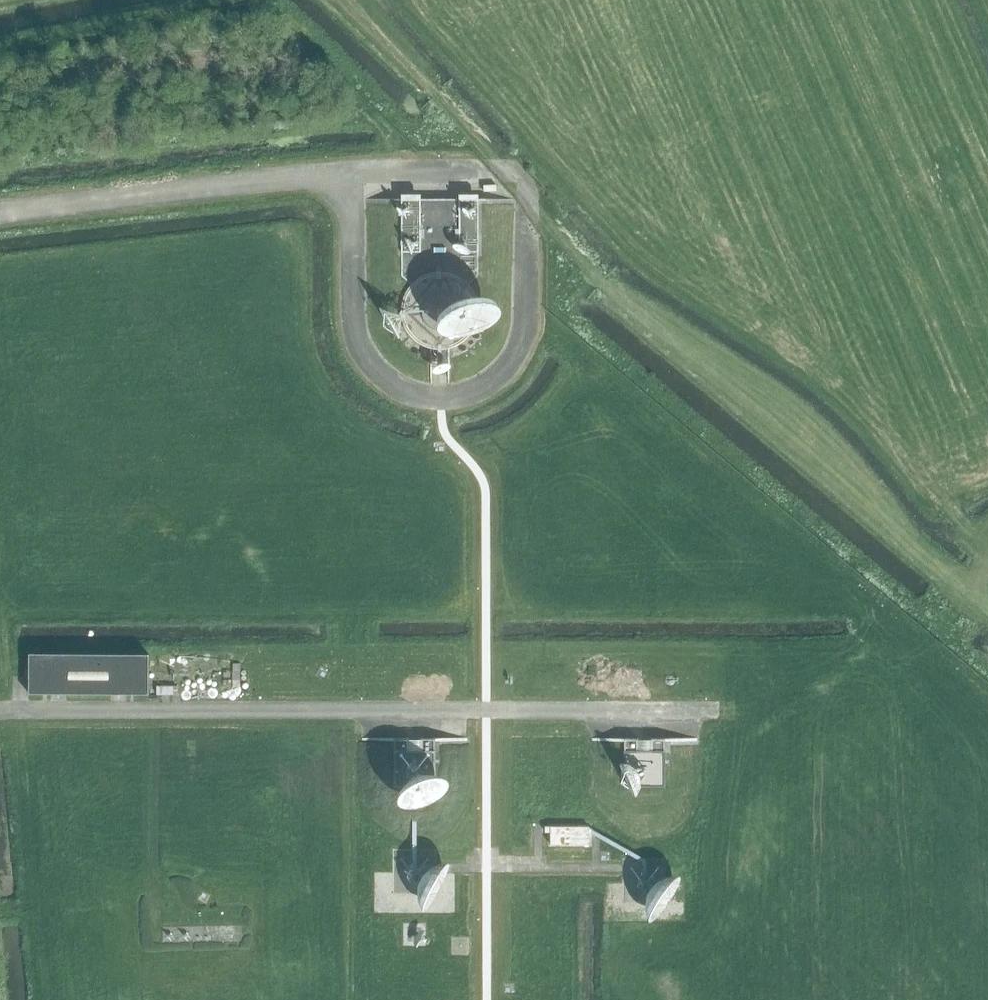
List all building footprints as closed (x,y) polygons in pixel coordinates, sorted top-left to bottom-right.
[(401,275),(413,286),(411,289),(408,292),(405,298),(403,307),(402,312),(403,318),(405,324),(407,329),(410,334),(414,338),(418,341),(423,344),(428,346),(433,348),(439,349),(444,348),(449,348),(455,346),(459,343),(464,340),(468,336),(471,332),(474,327),(476,322),(477,317),(478,312),(477,306),(476,301),(474,296),(472,291),(468,286),(467,285),(478,276),(478,195),(458,195),(458,200),(420,200),(420,194),(401,194),(401,275)] [(28,654),(28,694),(148,694),(148,654),(28,654)] [(435,786),(435,751),(394,751),(394,787),(435,786)] [(623,787),(664,788),(664,751),(624,751),(623,787)] [(550,827),(550,845),(589,844),(588,826),(550,827)]
